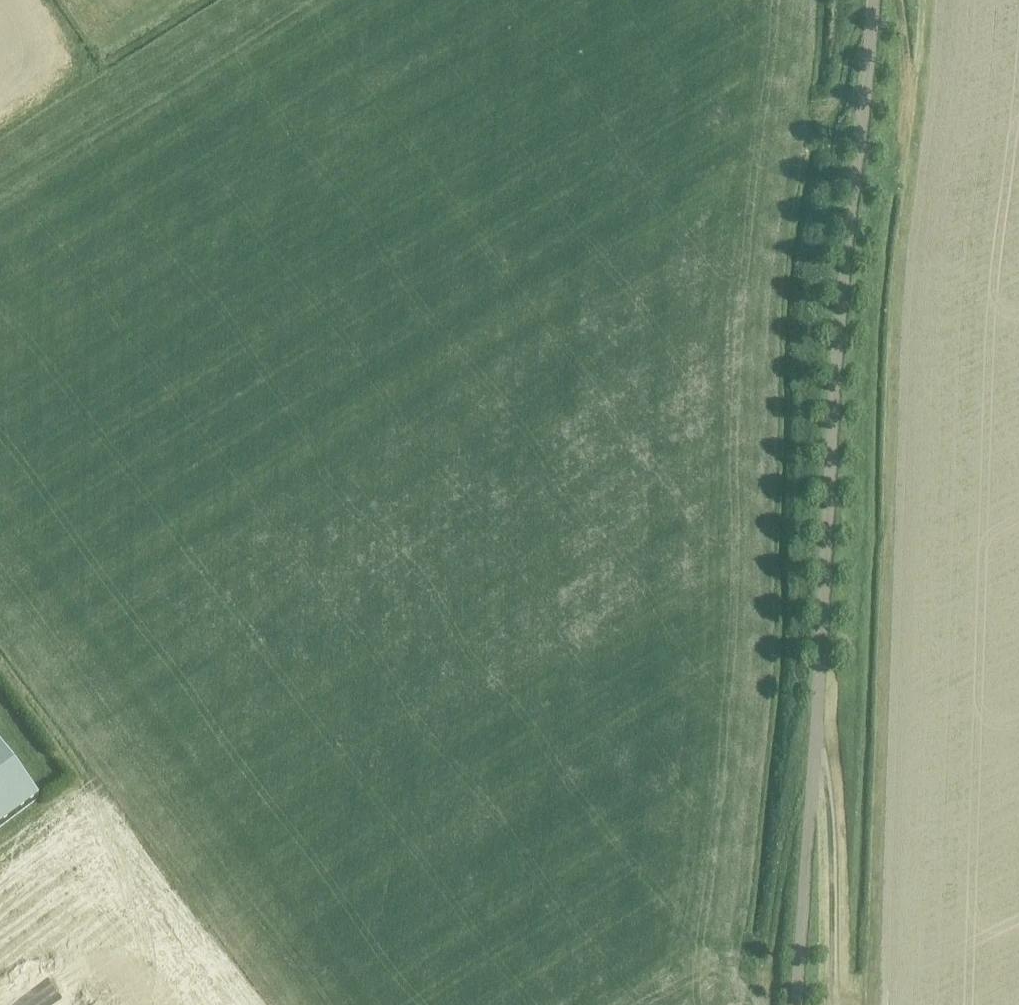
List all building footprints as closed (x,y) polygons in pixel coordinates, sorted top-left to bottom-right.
[(38,799),(0,749),(0,827),(38,799)]
